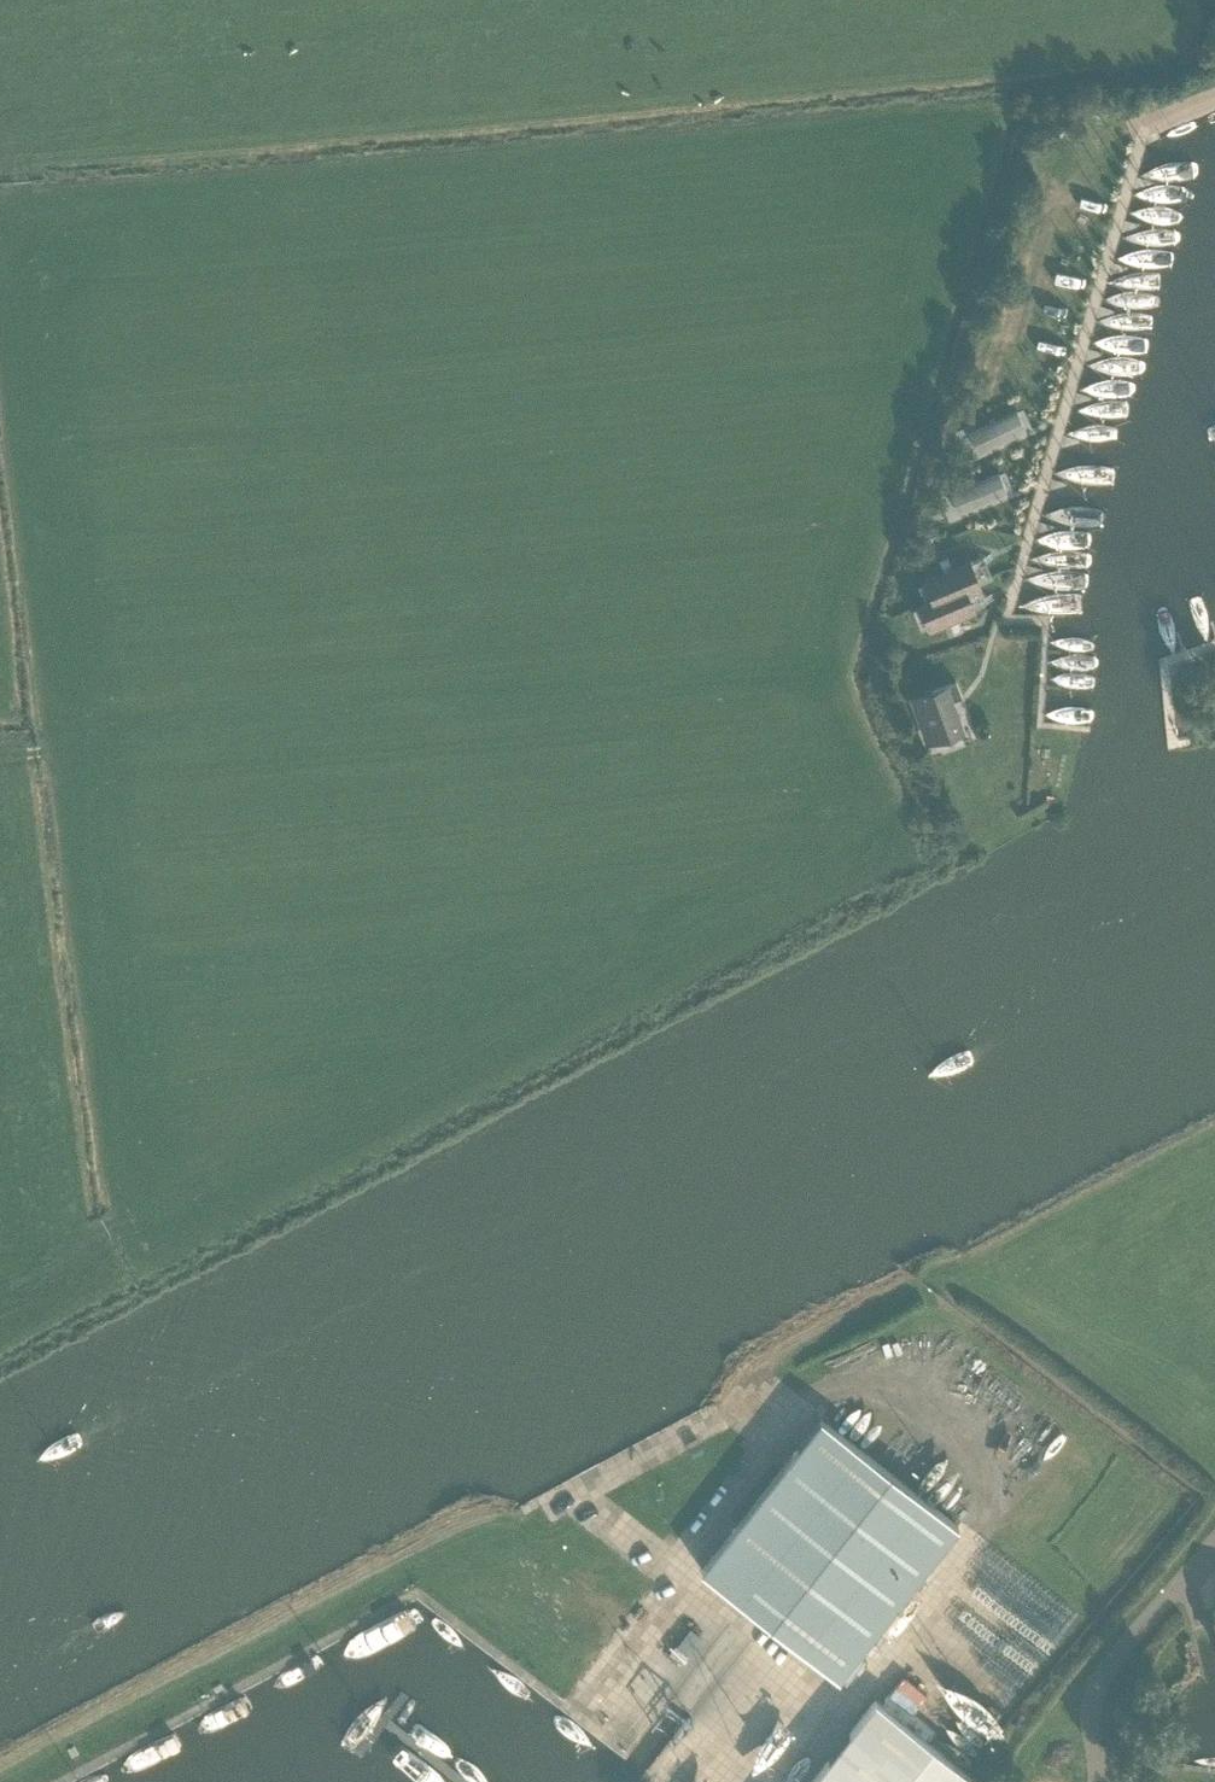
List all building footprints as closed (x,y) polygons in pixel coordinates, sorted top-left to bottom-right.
[(944,572),(926,579),(935,600),(967,586),(980,581),(972,560),(952,568),(947,556),(938,559),(944,572)] [(935,600),(922,605),(930,626),(948,619),(953,631),(961,628),(956,615),(976,607),(967,586),(935,600)] [(961,698),(956,683),(919,696),(935,740),(960,731),(950,702),(961,698)] [(959,1525),(821,1417),(701,1569),(839,1677),(959,1525)] [(680,1637),(667,1656),(680,1665),(693,1647),(680,1637)] [(894,1686),(888,1697),(913,1711),(919,1700),(894,1686)] [(876,1700),(809,1781),(976,1781),(876,1700)]
